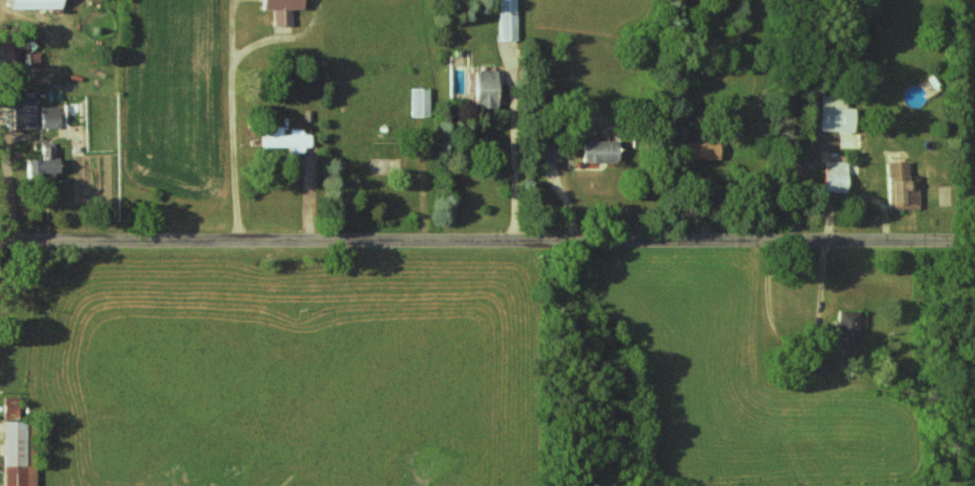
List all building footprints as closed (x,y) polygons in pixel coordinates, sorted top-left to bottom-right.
[(60,8),(60,0),(10,0),(10,9),(60,8)] [(293,26),(293,9),(302,9),(302,0),(263,0),(263,10),(274,10),(274,26),(293,26)] [(518,0),(500,0),(501,41),(518,40),(518,0)] [(41,52),(24,53),(24,67),(41,66),(41,52)] [(498,109),(499,71),(477,70),(476,108),(498,109)] [(430,116),(431,89),(414,88),(413,116),(430,116)] [(855,133),(856,108),(848,108),(848,96),(822,95),(820,132),(855,133)] [(14,129),(37,128),(36,99),(13,100),(14,129)] [(59,107),(42,107),(42,129),(60,128),(59,107)] [(290,146),(290,153),(304,153),(304,147),(311,146),(311,134),(304,135),(304,131),(283,131),(283,126),(271,127),(271,135),(262,135),(262,147),(290,146)] [(619,141),(584,141),(583,162),(618,163),(619,141)] [(721,142),(689,141),(688,159),(720,159),(721,142)] [(562,144),(542,144),(542,163),(562,162),(562,144)] [(27,159),(27,175),(58,174),(57,157),(53,158),(53,146),(42,147),(43,159),(27,159)] [(920,209),(920,179),(910,179),(910,161),(889,161),(890,210),(920,209)] [(825,192),(848,193),(849,162),(826,162),(825,192)] [(859,311),(838,310),(837,347),(858,347),(859,311)] [(20,419),(19,397),(4,398),(5,420),(20,419)] [(36,422),(3,423),(4,485),(36,485),(36,422)]
